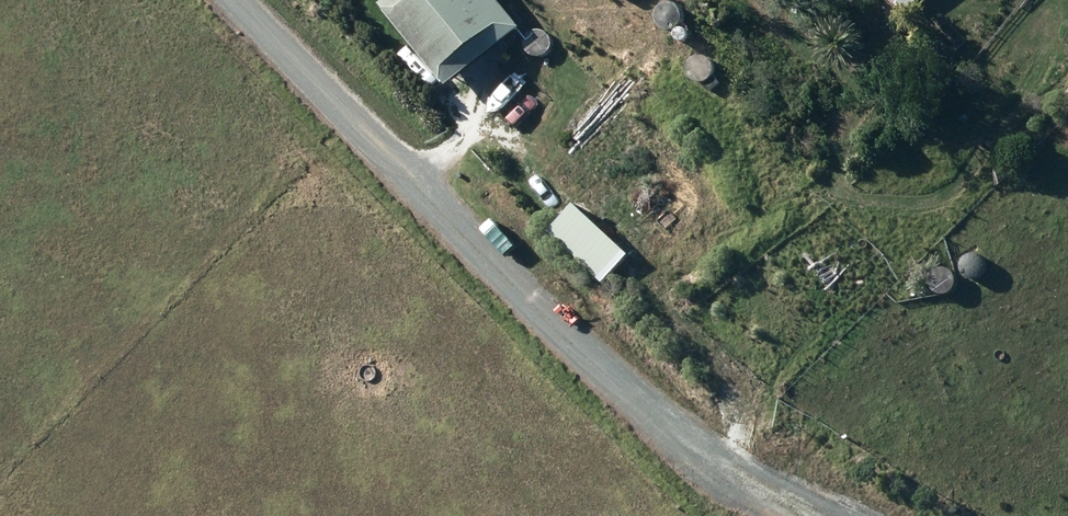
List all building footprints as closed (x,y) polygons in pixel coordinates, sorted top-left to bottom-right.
[(442,82),(516,24),(497,0),(378,0),(442,82)] [(904,10),(916,0),(895,0),(904,10)] [(543,230),(601,281),(626,253),(569,202),(543,230)]
